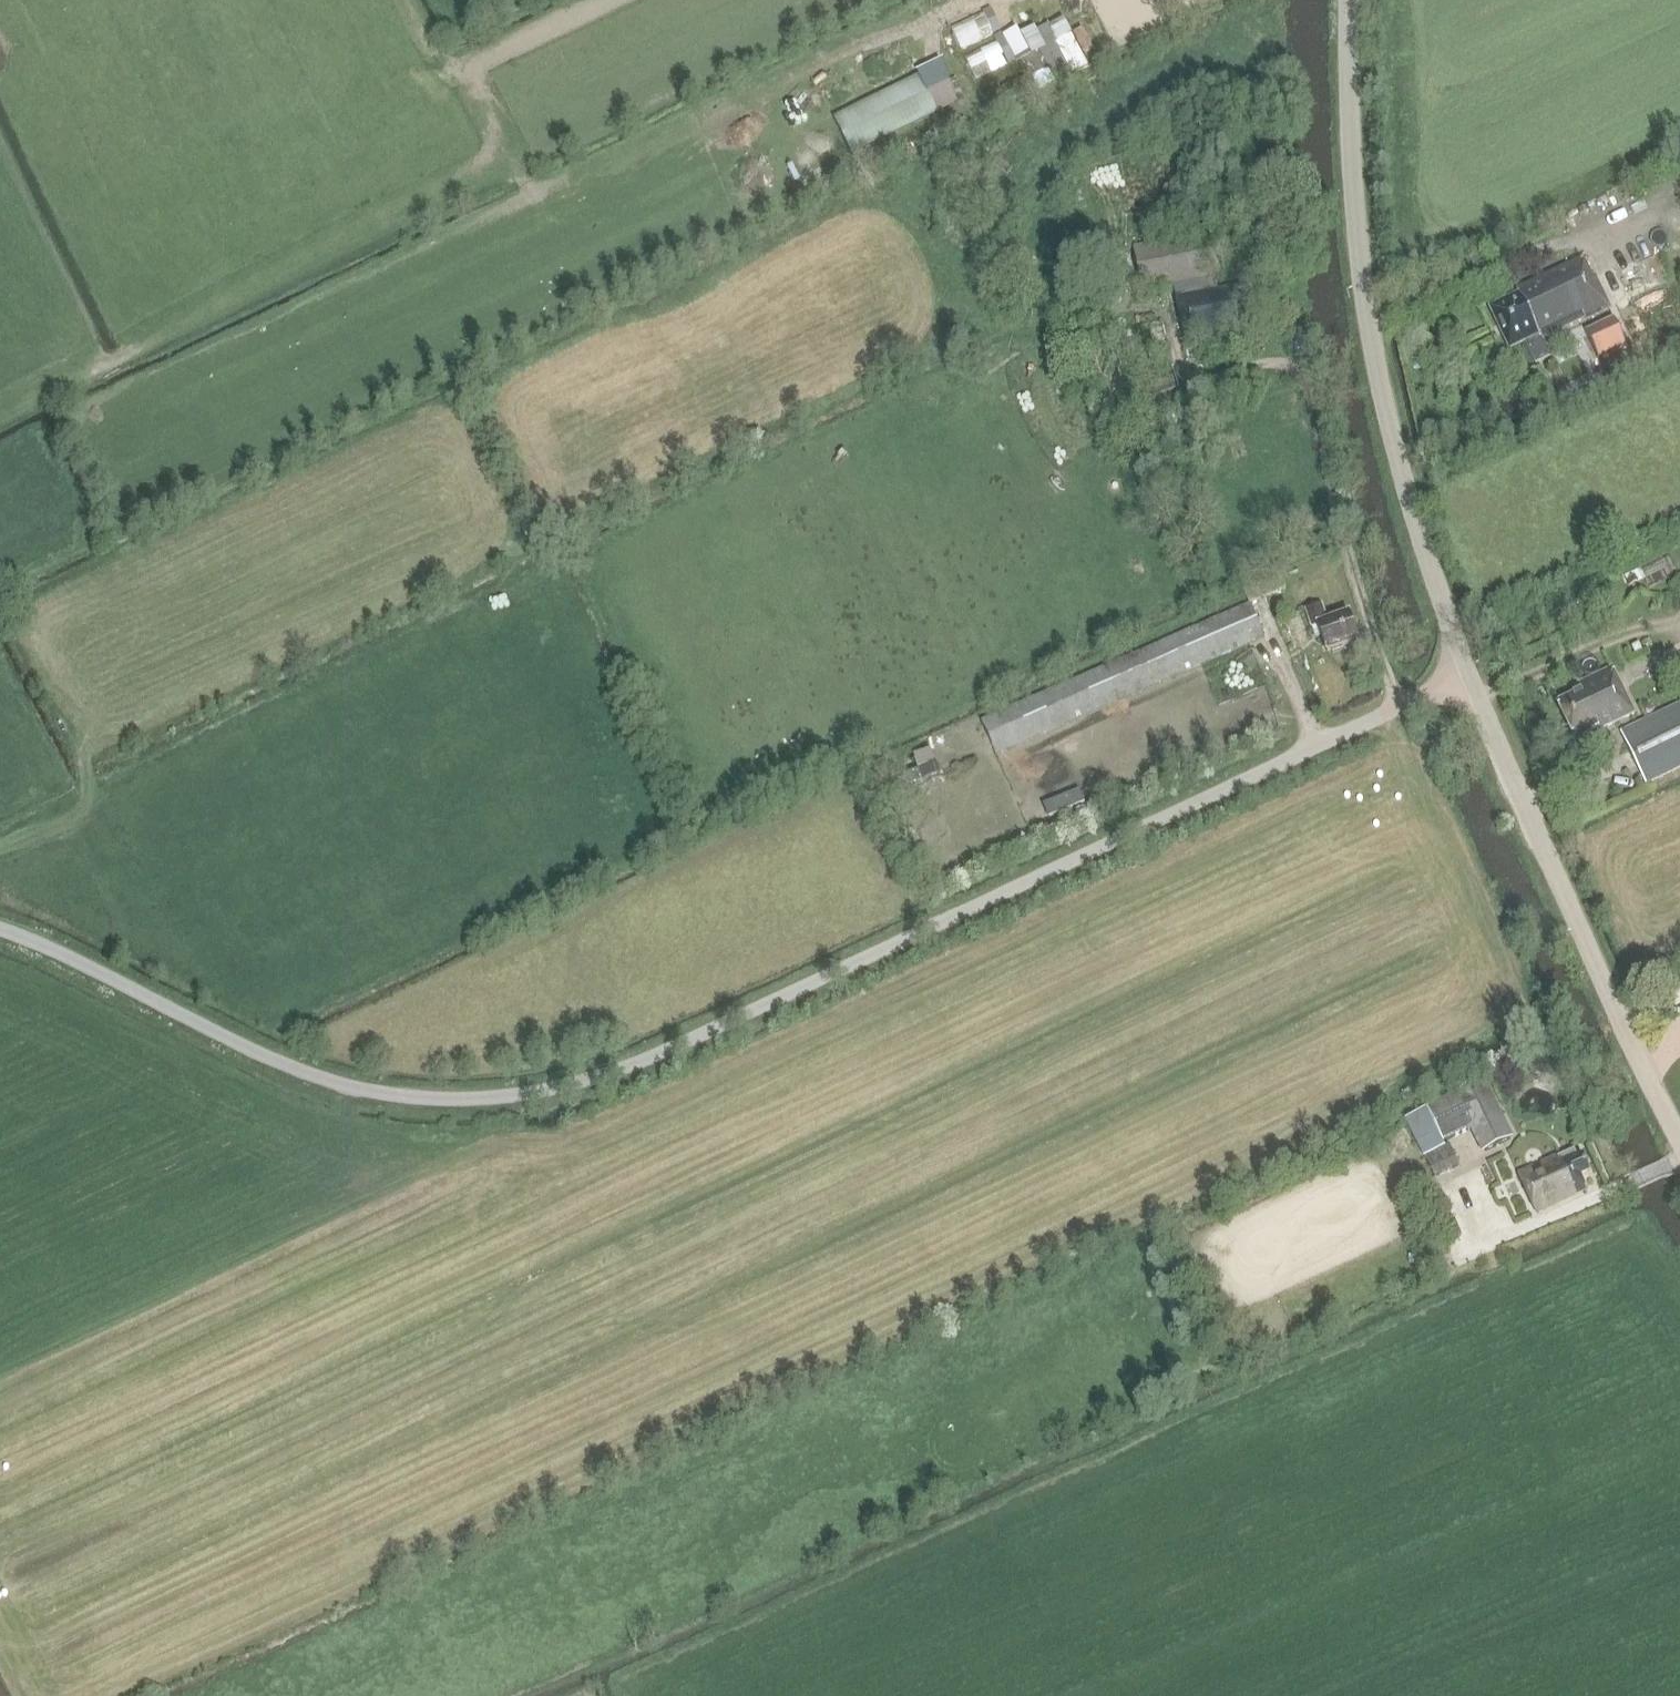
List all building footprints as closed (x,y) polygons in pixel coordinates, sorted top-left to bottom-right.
[(963,50),(1004,30),(992,6),(951,26),(963,50)] [(1074,74),(1090,67),(1066,15),(1022,34),(1020,29),(966,54),(976,76),(1011,61),(1012,64),(1060,42),(1074,74)] [(1051,81),(1072,74),(1061,45),(1040,53),(1051,81)] [(945,66),(834,110),(851,152),(962,108),(945,66)] [(1214,277),(1225,275),(1216,231),(1134,248),(1143,291),(1174,285),(1176,298),(1187,350),(1242,339),(1241,335),(1261,331),(1255,306),(1266,304),(1262,284),(1238,289),(1237,286),(1217,290),(1214,277)] [(1541,341),(1609,308),(1593,276),(1590,278),(1581,259),(1516,290),(1519,296),(1491,309),(1509,349),(1525,341),(1536,364),(1549,357),(1541,341)] [(1596,359),(1626,345),(1612,317),(1583,331),(1596,359)] [(1651,581),(1673,576),(1669,560),(1647,565),(1651,581)] [(980,721),(994,755),(1263,637),(1249,604),(1269,596),(1263,583),(1242,591),(1248,603),(1127,657),(980,721)] [(1342,650),(1342,647),(1358,642),(1349,614),(1327,622),(1321,605),(1305,610),(1312,628),(1317,626),(1327,653),(1331,651),(1332,654),(1342,650)] [(1671,663),(1679,681),(1679,659),(1671,663)] [(1576,695),(1556,704),(1575,742),(1588,735),(1596,752),(1612,744),(1606,729),(1634,715),(1611,668),(1573,687),(1576,695)] [(1679,767),(1679,705),(1621,735),(1645,784),(1679,767)] [(917,757),(922,772),(936,767),(931,752),(917,757)] [(1045,804),(1051,818),(1087,803),(1081,789),(1045,804)] [(1438,1132),(1443,1143),(1470,1130),(1482,1154),(1514,1138),(1485,1080),(1453,1096),(1454,1099),(1428,1112),(1427,1109),(1405,1120),(1416,1143),(1438,1132)] [(1425,1158),(1434,1177),(1459,1165),(1450,1146),(1425,1158)] [(1535,1214),(1586,1191),(1579,1176),(1588,1172),(1581,1155),(1577,1157),(1574,1150),(1518,1175),(1535,1214)] [(1398,1217),(1392,1220),(1400,1236),(1406,1233),(1398,1217)]
